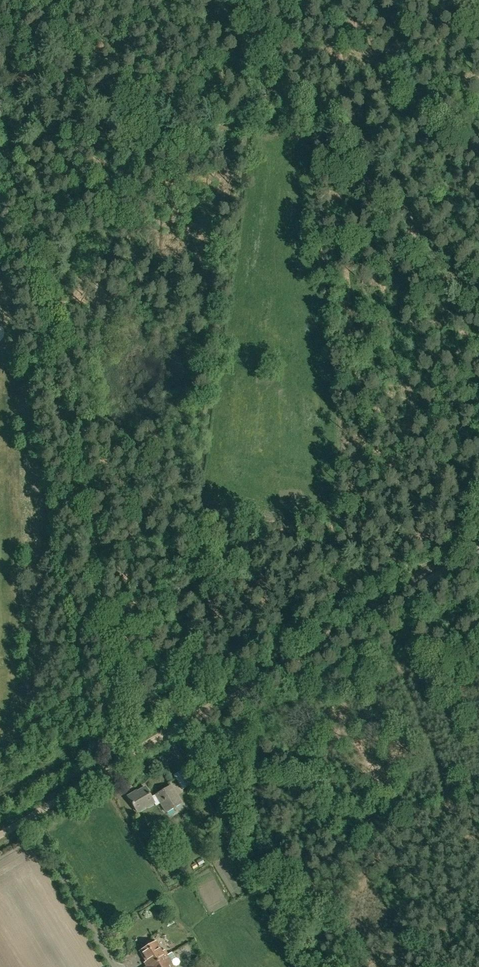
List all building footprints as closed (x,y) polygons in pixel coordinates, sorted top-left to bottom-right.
[(191,784),(183,770),(175,775),(183,788),(191,784)] [(172,785),(155,795),(155,794),(151,796),(145,787),(134,794),(133,793),(128,796),(137,812),(146,806),(147,807),(154,802),(155,804),(159,802),(166,813),(183,803),(172,785)] [(141,951),(149,965),(146,966),(173,966),(166,955),(168,954),(165,950),(161,952),(155,942),(141,951)]
